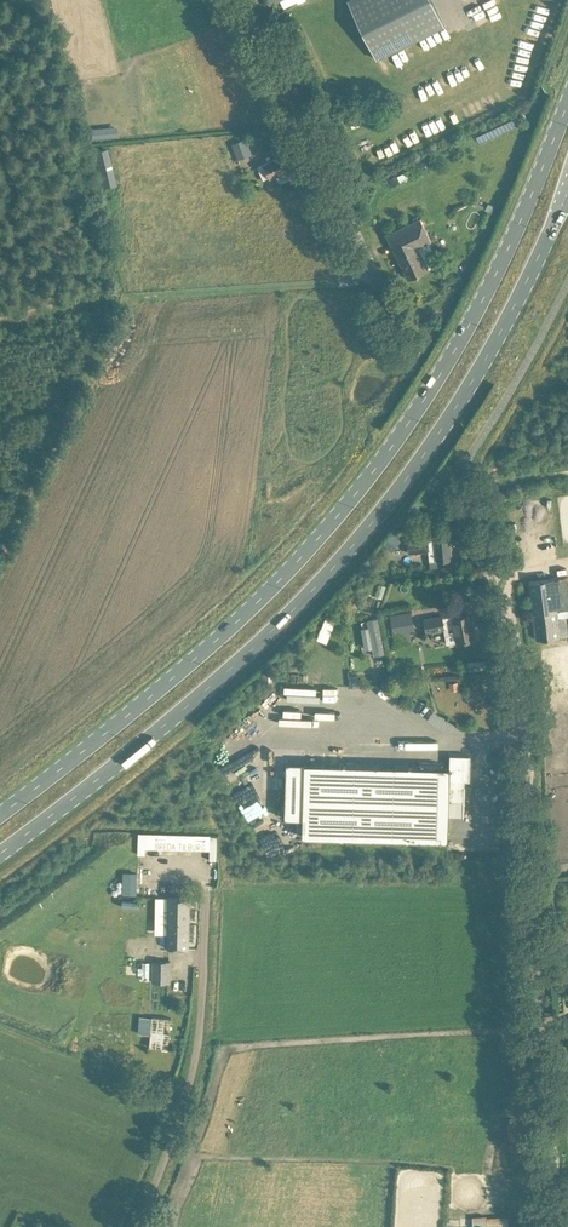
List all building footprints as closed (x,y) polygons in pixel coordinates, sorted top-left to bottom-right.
[(375,53),(378,61),(446,27),(432,0),(348,0),(375,53)] [(259,132),(232,143),(238,159),(251,154),(247,144),(262,139),(259,132)] [(106,149),(93,152),(102,186),(115,183),(106,149)] [(279,180),(282,182),(291,177),(292,175),(289,168),(296,164),(290,152),(258,167),(264,179),(276,174),(279,180)] [(401,182),(400,181),(398,175),(397,174),(389,178),(393,186),(401,182)] [(420,218),(387,234),(408,278),(428,269),(418,247),(431,240),(420,218)] [(451,233),(451,245),(472,245),(472,232),(451,233)] [(392,533),(382,544),(392,552),(401,541),(392,533)] [(451,558),(449,535),(435,537),(436,539),(428,540),(428,538),(407,539),(409,553),(429,551),(430,560),(451,558)] [(371,555),(363,564),(368,569),(376,560),(371,555)] [(378,562),(378,572),(392,572),(392,562),(378,562)] [(529,581),(536,639),(567,635),(567,633),(567,629),(566,616),(567,616),(567,576),(529,581)] [(353,596),(346,604),(351,608),(357,600),(353,596)] [(411,611),(391,615),(395,635),(415,631),(411,611)] [(427,632),(445,628),(447,643),(457,641),(475,638),(473,623),(470,623),(469,614),(443,619),(442,615),(430,617),(424,618),(427,632)] [(368,619),(370,626),(363,627),(367,648),(374,647),(375,654),(386,652),(379,617),(368,619)] [(358,687),(358,682),(358,675),(350,675),(350,687),(358,687)] [(303,836),(448,840),(449,840),(450,801),(464,802),(465,802),(465,786),(464,786),(464,787),(462,786),(462,780),(470,780),(471,755),(451,755),(450,767),(443,767),(443,765),(444,765),(444,764),(419,763),(419,764),(420,764),(420,766),(287,762),(285,817),(303,818),(303,836)] [(87,878),(87,892),(121,893),(121,879),(87,878)] [(189,948),(189,933),(189,898),(169,897),(168,948),(189,948)] [(136,913),(127,912),(126,936),(135,936),(136,913)] [(97,943),(116,944),(116,931),(97,930),(97,943)] [(560,949),(562,986),(567,985),(567,949),(560,949)] [(127,951),(118,951),(118,960),(126,961),(127,951)] [(152,984),(170,984),(170,961),(152,961),(152,984)] [(152,1018),(150,1047),(168,1048),(170,1028),(173,1028),(173,1024),(171,1024),(171,1020),(152,1018)] [(516,1121),(507,1122),(508,1138),(518,1137),(516,1121)] [(472,1226),(486,1226),(486,1215),(472,1216),(472,1226)] [(487,1215),(486,1224),(509,1225),(509,1216),(487,1215)]
